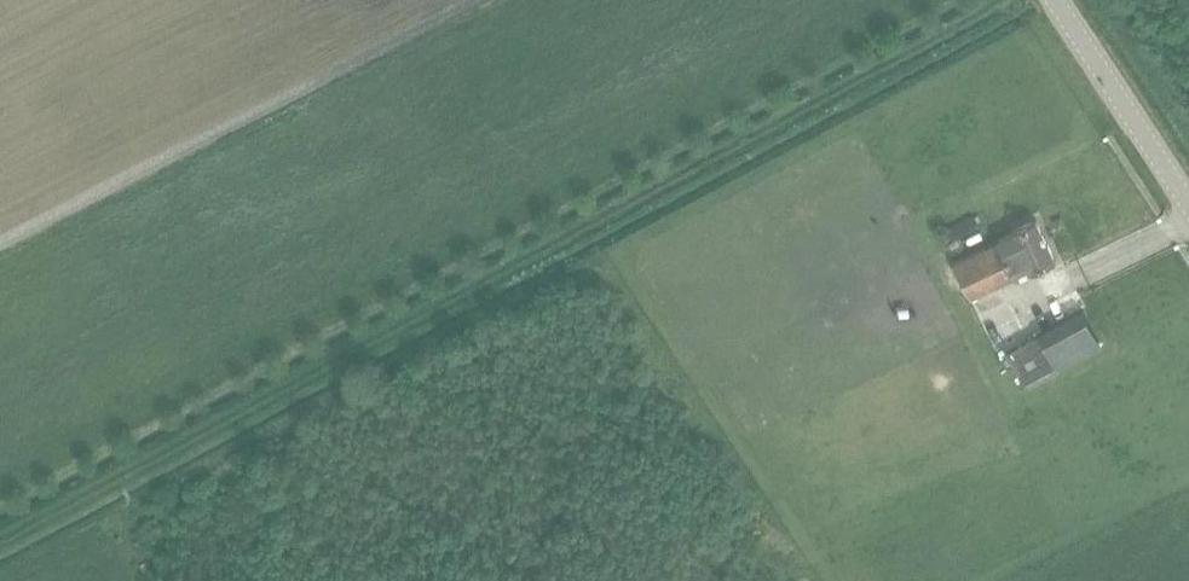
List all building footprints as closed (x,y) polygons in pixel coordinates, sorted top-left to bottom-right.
[(973,214),(947,227),(954,239),(979,226),(973,214)] [(1037,219),(1015,229),(1014,230),(1015,232),(999,240),(999,241),(954,263),(971,298),(1003,282),(1004,282),(1033,268),(1034,271),(1056,260),(1037,219)] [(1005,308),(1022,337),(1050,322),(1048,318),(1071,306),(1056,279),(1005,308)] [(1006,353),(1025,387),(1103,343),(1085,310),(1006,353)]
